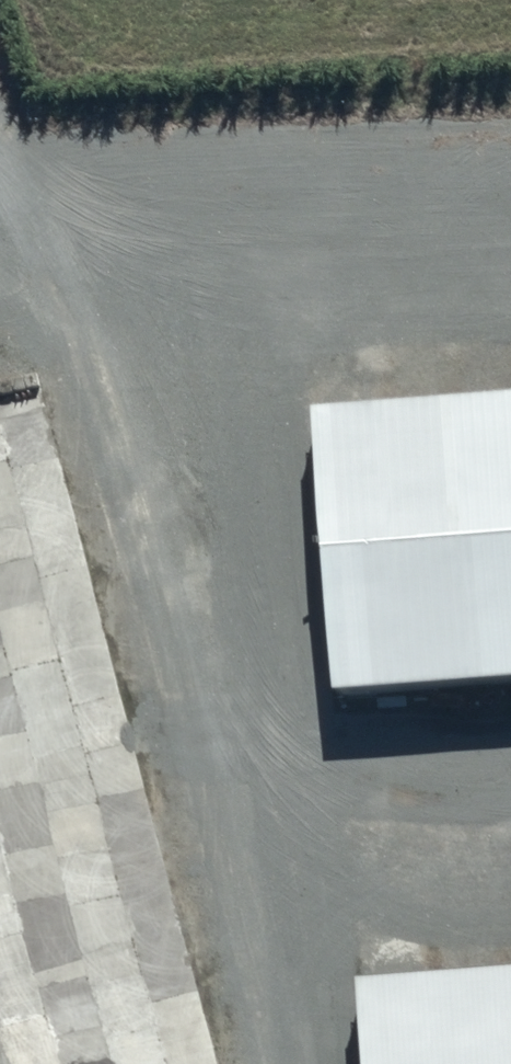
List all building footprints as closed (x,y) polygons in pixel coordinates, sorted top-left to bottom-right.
[(333,702),(510,689),(510,402),(312,415),(333,702)] [(365,1063),(510,1063),(510,976),(359,987),(365,1063)]
